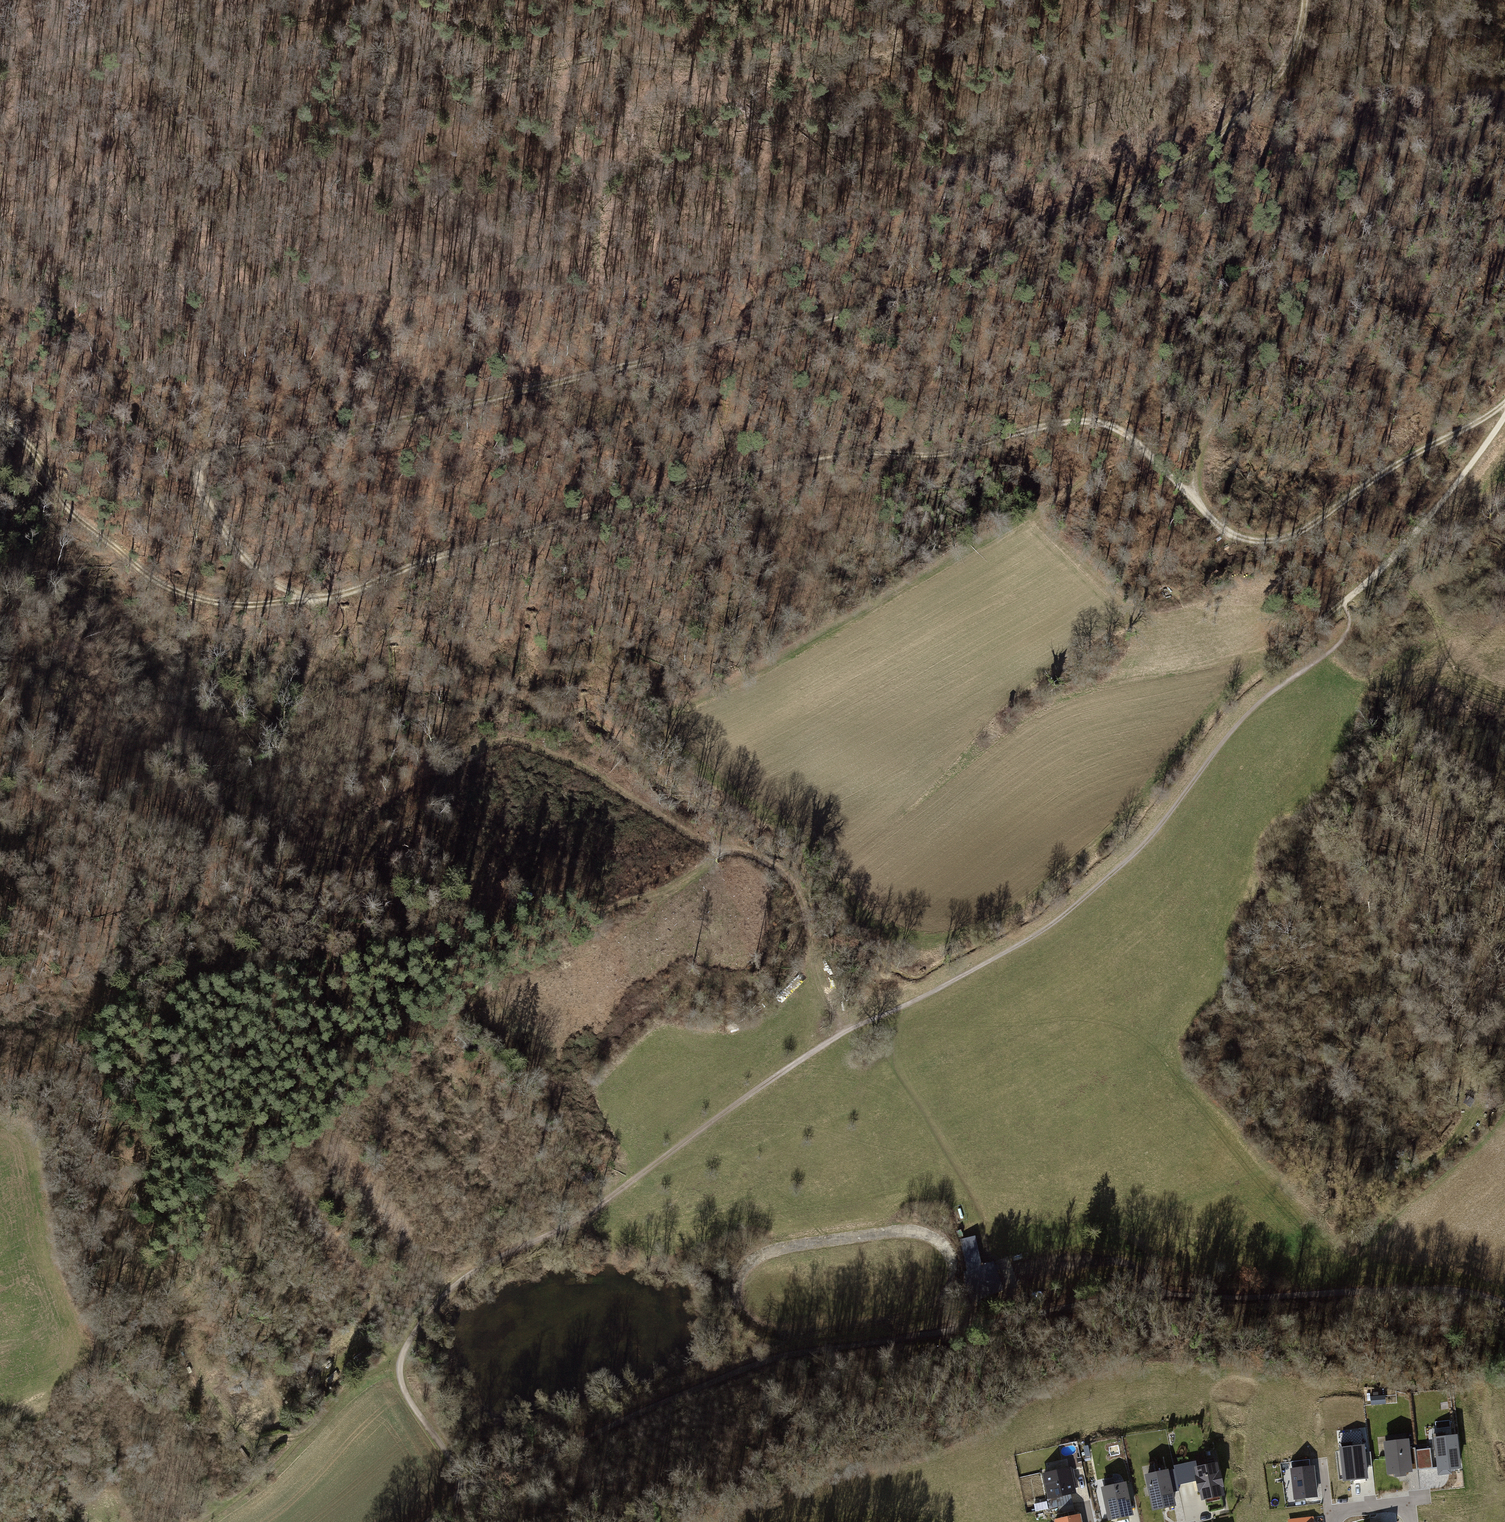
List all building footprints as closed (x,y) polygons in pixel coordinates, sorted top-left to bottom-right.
[(973,1236),(960,1239),(974,1297),(999,1290),(992,1261),(980,1264),(973,1236)] [(1459,1438),(1433,1441),(1437,1478),(1454,1476),(1452,1474),(1463,1472),(1459,1438)] [(1409,1441),(1384,1444),(1388,1476),(1412,1474),(1409,1441)] [(1364,1443),(1337,1446),(1341,1481),(1368,1478),(1364,1443)] [(1434,1468),(1431,1449),(1416,1451),(1419,1470),(1434,1468)] [(1197,1481),(1201,1498),(1225,1494),(1218,1461),(1194,1466),(1197,1481)] [(1180,1484),(1197,1481),(1194,1466),(1176,1469),(1180,1484)] [(1292,1470),(1295,1502),(1317,1500),(1314,1467),(1292,1470)] [(1044,1474),(1050,1499),(1075,1493),(1069,1468),(1044,1474)] [(1166,1472),(1146,1476),(1152,1509),(1173,1505),(1166,1472)] [(1103,1487),(1110,1518),(1130,1513),(1123,1483),(1103,1487)] [(1069,1512),(1070,1516),(1076,1515),(1073,1503),(1059,1507),(1060,1514),(1069,1512)]
